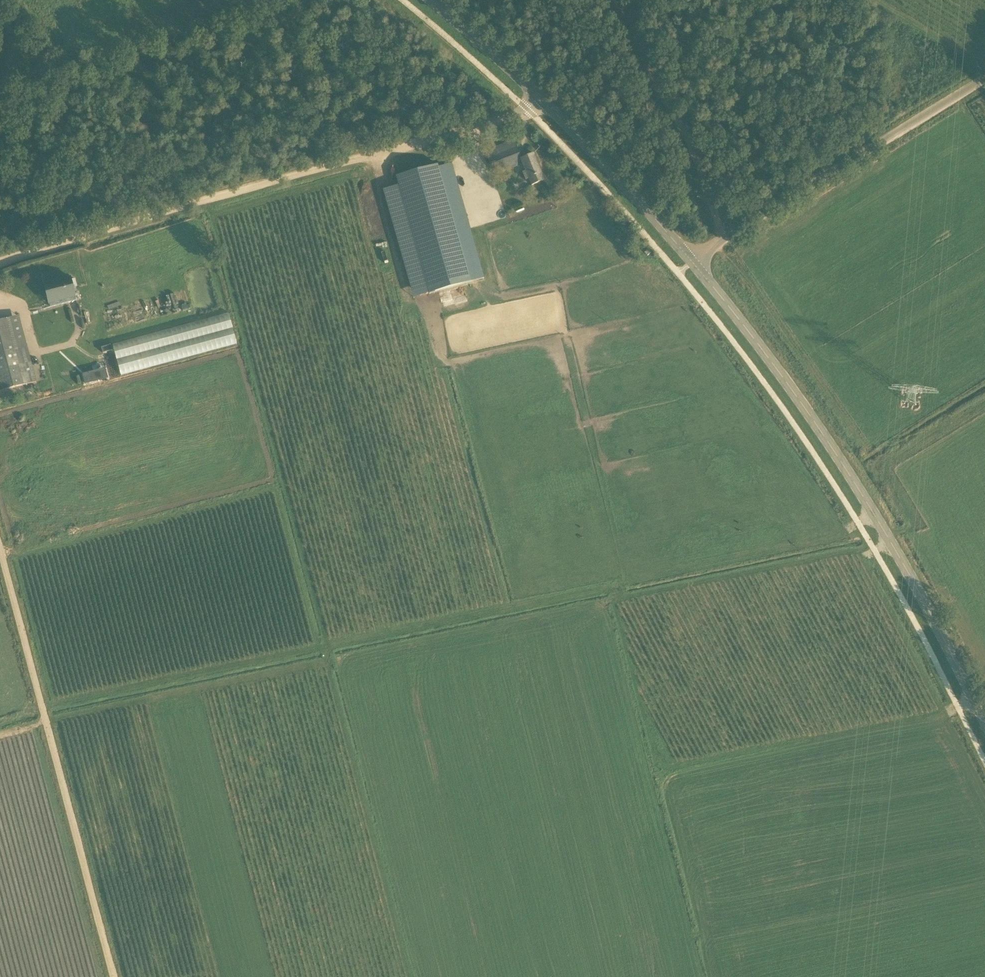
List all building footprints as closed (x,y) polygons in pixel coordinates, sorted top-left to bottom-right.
[(519,162),(522,161),(521,159),(517,147),(489,159),(494,170),(497,169),(507,165),(509,170),(520,165),(519,162)] [(534,154),(521,159),(522,161),(525,168),(532,185),(535,184),(544,180),(534,154)] [(484,278),(452,164),(438,167),(438,164),(396,176),(429,294),(484,278)] [(50,307),(76,300),(70,278),(44,285),(50,307)] [(117,372),(237,347),(230,315),(99,343),(101,353),(113,351),(117,372)] [(1,393),(0,391),(36,382),(18,316),(10,318),(0,321),(0,393),(1,393)] [(92,372),(86,374),(89,384),(95,382),(92,372)]
